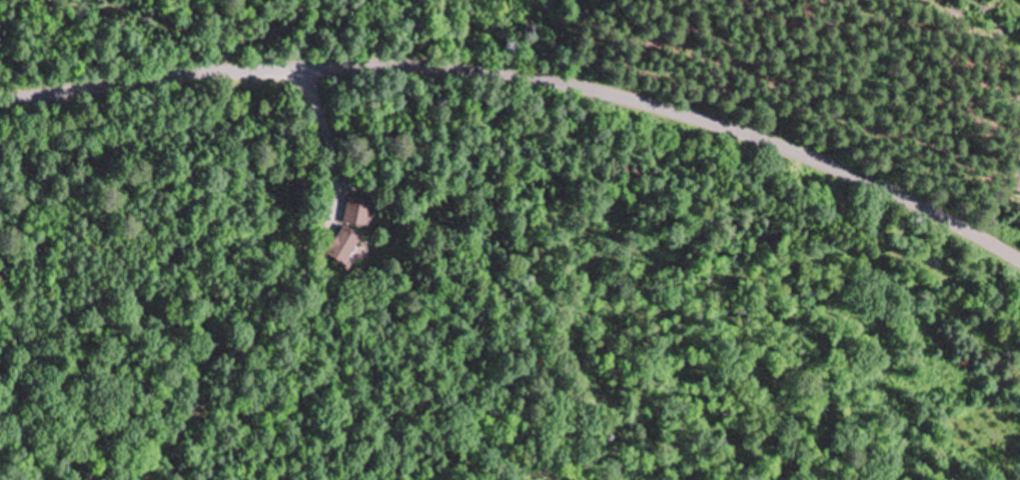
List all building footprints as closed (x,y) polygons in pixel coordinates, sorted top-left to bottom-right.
[(375,204),(348,198),(342,223),(369,230),(375,204)] [(325,255),(343,267),(362,238),(345,226),(325,255)]
